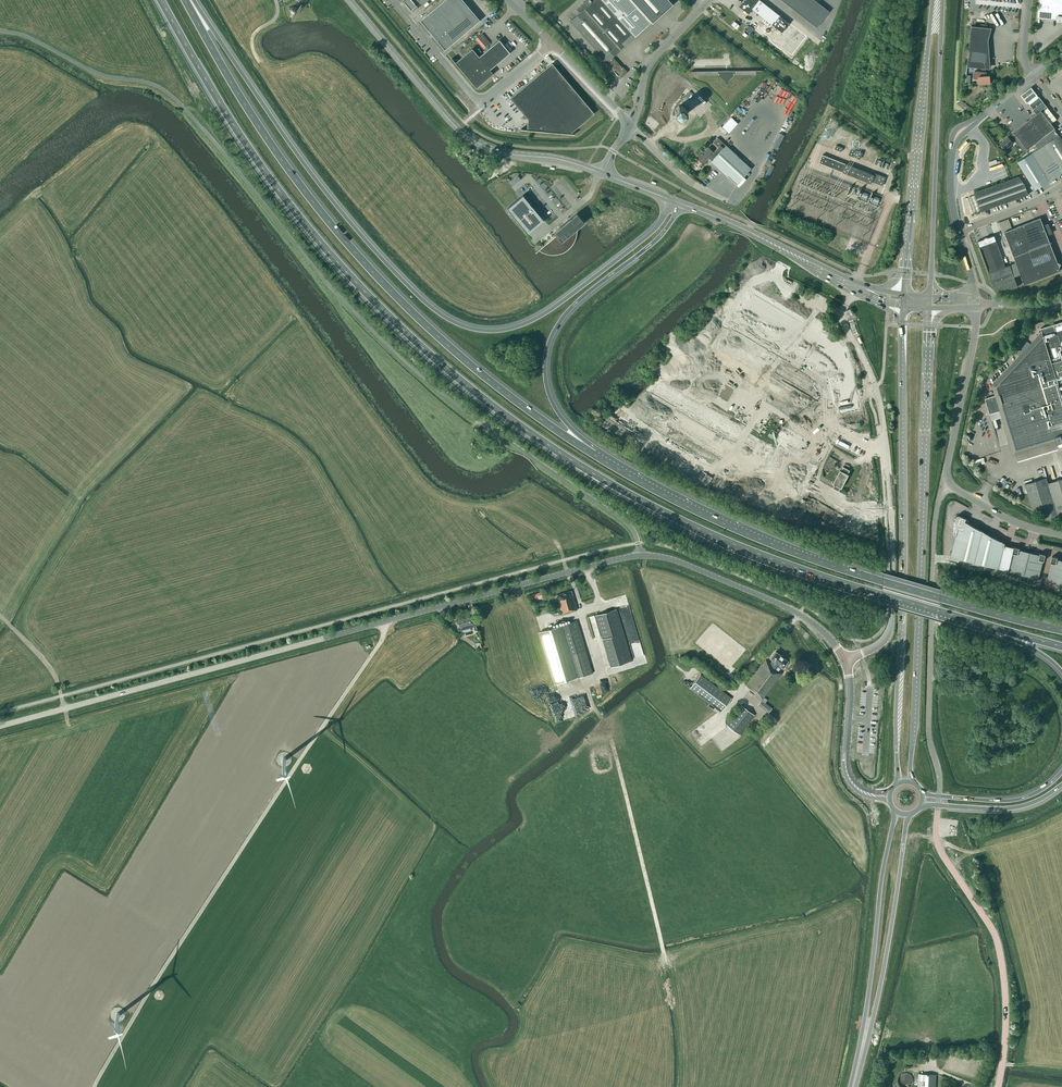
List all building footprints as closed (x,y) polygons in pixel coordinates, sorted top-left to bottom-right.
[(411,10),(419,3),(421,5),(427,0),(403,0),(411,10)] [(480,20),(463,0),(444,0),(420,21),(445,50),(480,20)] [(669,0),(587,0),(576,9),(580,13),(570,21),(596,50),(595,51),(608,66),(609,65),(616,74),(615,74),(619,78),(620,78),(626,73),(627,71),(626,71),(613,57),(651,22),(652,23),(673,4),(669,0)] [(749,13),(752,9),(782,32),(789,23),(760,0),(745,0),(742,4),(742,8),(749,13)] [(817,28),(829,12),(814,0),(781,0),(817,28)] [(1038,17),(1057,19),(1056,21),(1061,22),(1061,15),(1061,0),(1039,0),(1038,17)] [(971,26),(967,65),(981,67),(981,71),(974,71),(974,78),(978,79),(979,84),(992,83),(992,82),(990,82),(990,75),(986,76),(987,72),(985,72),(986,67),(989,68),(987,40),(990,29),(971,27),(971,26)] [(807,38),(808,35),(798,28),(796,31),(807,38)] [(482,31),(478,35),(487,45),(491,41),(482,31)] [(452,58),(452,59),(476,88),(493,73),(490,69),(510,52),(499,40),(479,57),(472,48),(455,62),(452,58)] [(594,113),(552,63),(510,98),(528,119),(527,130),(520,129),(520,130),(575,134),(571,134),(571,132),(594,113)] [(1031,88),(1021,96),(1027,105),(1038,96),(1031,88)] [(694,96),(692,93),(690,91),(685,96),(690,100),(694,96)] [(1037,114),(1041,111),(1046,106),(1039,97),(1029,105),(1037,114)] [(682,106),(680,106),(679,106),(675,110),(675,113),(679,117),(683,117),(687,113),(687,110),(682,106)] [(1027,149),(1027,150),(1035,144),(1054,128),(1041,111),(1037,114),(1014,132),(1014,133),(1014,132),(1027,149)] [(731,114),(722,124),(728,129),(737,120),(731,114)] [(1060,136),(1054,128),(1035,144),(1038,149),(1060,136)] [(1024,152),(1027,149),(1014,132),(1014,133),(1008,137),(1000,143),(1004,149),(1013,143),(1013,142),(1015,141),(1024,152)] [(1060,136),(1038,149),(1017,162),(1035,190),(1054,178),(1061,173),(1061,140),(1060,136)] [(751,169),(726,145),(718,137),(713,142),(718,147),(713,152),(708,148),(702,154),(700,153),(696,158),(703,164),(705,162),(704,162),(708,158),(711,161),(736,185),(751,169)] [(860,159),(863,153),(851,148),(849,155),(860,159)] [(874,175),(822,154),(819,163),(871,183),(872,181),(883,186),(886,177),(875,173),(874,175)] [(1018,177),(974,192),(981,211),(1028,195),(1025,185),(1018,177)] [(523,195),(507,208),(527,232),(543,219),(532,206),(532,207),(530,203),(523,195)] [(577,229),(584,222),(577,213),(554,232),(556,235),(535,253),(536,253),(539,250),(540,251),(541,252),(542,253),(544,253),(546,254),(547,254),(548,254),(550,255),(551,255),(552,255),(554,255),(556,255),(557,254),(559,254),(560,254),(561,254),(562,253),(564,252),(565,252),(567,251),(568,250),(569,249),(570,248),(570,247),(572,246),(573,245),(573,243),(574,242),(575,240),(576,239),(576,238),(576,237),(576,235),(577,234),(577,232),(577,231),(577,230),(577,229)] [(1008,219),(998,223),(1003,236),(1006,235),(1011,249),(1029,242),(1047,235),(1040,218),(1012,229),(1008,219)] [(994,235),(978,241),(980,246),(995,287),(1013,288),(1018,286),(1014,276),(1010,265),(1006,266),(995,236),(994,235)] [(1029,242),(1011,249),(1014,257),(1032,250),(1050,243),(1047,235),(1029,242)] [(1016,262),(1010,265),(1014,276),(1020,273),(1025,284),(1061,270),(1059,267),(1061,263),(1057,261),(1050,243),(1032,250),(1014,257),(1016,262)] [(1003,244),(999,245),(1004,258),(1007,257),(1003,244)] [(752,293),(738,317),(826,369),(833,410),(850,407),(851,409),(853,408),(853,407),(858,406),(851,370),(850,364),(849,358),(847,354),(844,349),(839,344),(836,342),(752,293)] [(1041,328),(1042,332),(992,385),(995,395),(985,398),(989,413),(1000,410),(1013,454),(1057,441),(1057,442),(1061,440),(1061,392),(1061,393),(1058,383),(1061,382),(1061,321),(1041,328)] [(749,432),(745,440),(755,446),(759,438),(749,432)] [(766,449),(770,450),(772,446),(766,443),(761,453),(764,455),(766,449)] [(830,474),(837,461),(830,457),(823,470),(830,474)] [(850,470),(843,466),(841,470),(834,483),(835,484),(833,488),(834,488),(833,490),(836,492),(837,490),(839,491),(841,487),(842,487),(849,474),(848,474),(850,470)] [(1056,481),(1055,476),(1046,478),(1025,485),(1033,511),(1044,508),(1047,518),(1058,515),(1059,520),(1061,519),(1061,479),(1056,481)] [(815,500),(826,505),(829,497),(818,493),(815,500)] [(957,533),(951,556),(999,568),(1009,571),(1014,553),(1013,553),(1014,547),(1004,545),(1005,543),(965,521),(966,518),(962,516),(961,516),(960,516),(959,516),(958,516),(957,516),(955,517),(954,518),(954,519),(954,520),(953,532),(957,533)] [(1009,571),(1024,575),(1029,552),(1019,549),(1020,548),(1014,546),(1014,547),(1013,553),(1014,553),(1009,571)] [(1029,552),(1024,575),(1039,579),(1043,561),(1044,561),(1046,554),(1040,553),(1040,555),(1029,552)] [(1061,583),(1061,560),(1057,559),(1058,557),(1052,556),(1051,563),(1047,581),(1061,584),(1061,583)] [(573,611),(577,610),(574,599),(573,596),(572,590),(556,595),(562,615),(573,612),(573,611)] [(632,661),(616,609),(595,615),(611,667),(632,661)] [(459,631),(473,627),(472,623),(473,623),(471,617),(456,621),(458,627),(459,631)] [(593,673),(577,620),(562,624),(562,625),(539,632),(554,684),(578,677),(578,678),(593,673)] [(783,668),(788,661),(776,651),(770,658),(771,659),(772,660),(770,663),(765,660),(746,686),(751,689),(750,690),(758,696),(756,698),(761,701),(758,705),(768,713),(772,708),(765,703),(767,700),(764,697),(782,673),(779,671),(782,667),(783,668)] [(731,698),(701,674),(690,689),(721,712),(731,698)] [(754,715),(741,705),(726,724),(739,735),(754,715)] [(935,1074),(918,1074),(918,1086),(935,1086),(935,1074)]
